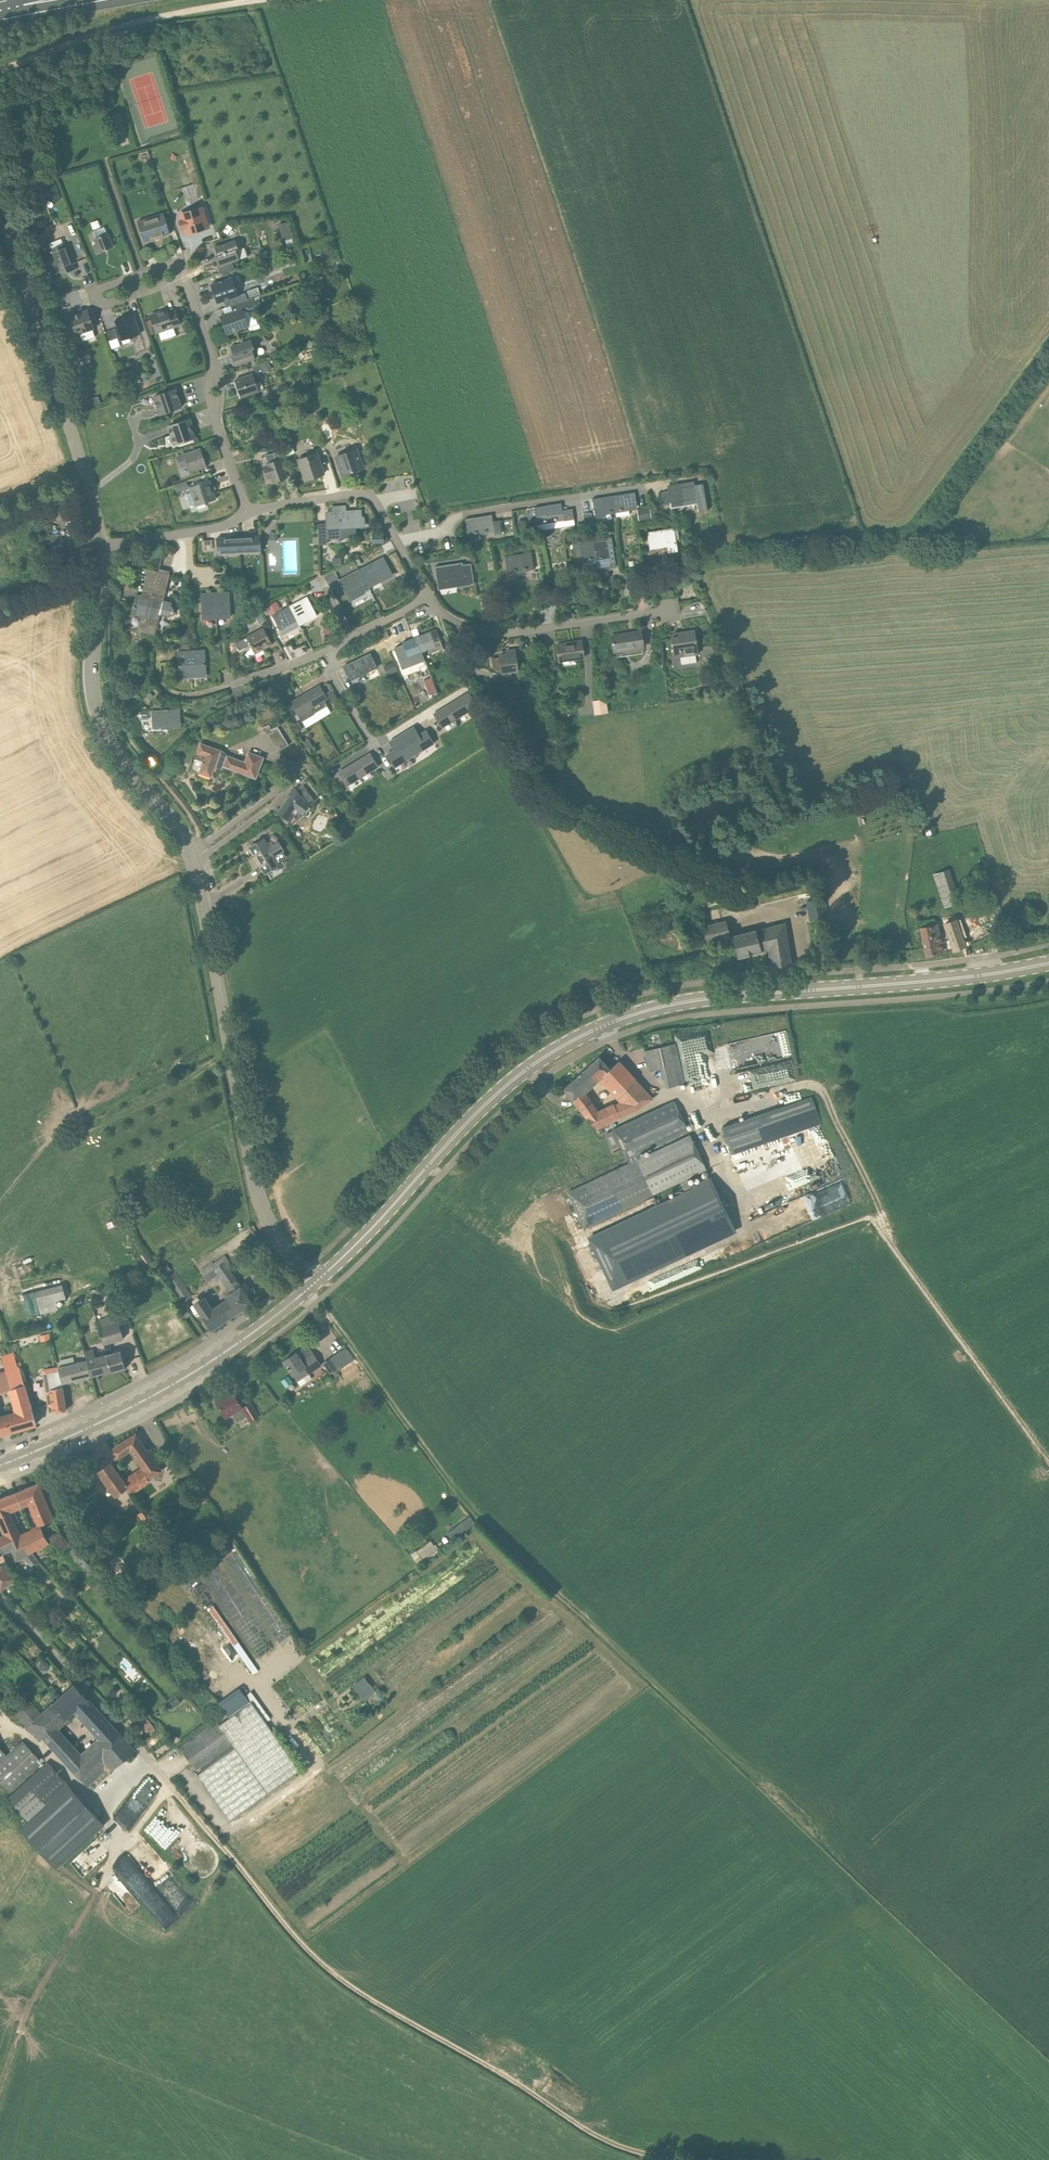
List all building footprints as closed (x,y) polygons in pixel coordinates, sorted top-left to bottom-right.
[(53,186),(48,187),(50,194),(59,191),(55,182),(52,184),(53,186)] [(62,199),(59,191),(53,194),(56,201),(62,199)] [(185,224),(188,233),(208,227),(201,205),(181,212),(185,224)] [(170,235),(165,218),(146,224),(145,220),(138,222),(143,239),(149,237),(150,241),(170,235)] [(280,223),(285,239),(294,236),(289,220),(280,223)] [(97,254),(113,247),(108,235),(95,240),(98,246),(94,248),(97,254)] [(62,239),(49,244),(51,250),(50,251),(60,276),(67,275),(78,269),(75,261),(72,263),(65,245),(64,245),(62,239)] [(219,267),(240,260),(242,259),(236,241),(215,248),(218,257),(216,258),(219,267)] [(271,247),(260,251),(262,257),(273,253),(271,247)] [(291,251),(294,260),(302,258),(299,249),(291,251)] [(218,303),(238,296),(232,278),(212,285),(218,303)] [(258,288),(247,291),(250,298),(260,295),(258,288)] [(168,312),(167,308),(149,314),(150,319),(154,327),(156,334),(181,325),(176,310),(168,312)] [(66,319),(72,336),(94,329),(88,311),(84,313),(82,309),(78,310),(79,314),(66,319)] [(227,335),(249,327),(243,309),(220,317),(227,335)] [(122,341),(140,335),(134,315),(115,321),(122,341)] [(118,341),(119,341),(116,332),(107,335),(110,344),(118,341)] [(255,365),(254,360),(256,360),(253,350),(255,350),(251,340),(231,347),(234,356),(232,357),(235,367),(248,362),(250,367),(255,365)] [(272,369),(270,362),(260,365),(262,371),(263,372),(272,369)] [(262,371),(260,365),(254,367),(256,373),(262,371)] [(241,398),(259,392),(253,375),(235,381),(241,398)] [(160,415),(181,408),(175,390),(154,397),(160,415)] [(90,399),(93,406),(101,403),(98,397),(90,399)] [(174,446),(195,438),(191,427),(193,427),(190,419),(169,427),(172,435),(171,436),(174,446)] [(325,423),(321,426),(326,441),(333,439),(333,423),(325,423)] [(287,455),(294,453),(292,447),(285,449),(287,455)] [(190,473),(206,467),(200,449),(177,457),(181,469),(188,466),(190,473)] [(343,476),(363,469),(357,450),(336,457),(343,476)] [(287,478),(281,460),(278,453),(274,454),(274,455),(266,456),(269,465),(268,465),(270,471),(266,472),(268,479),(273,477),(275,483),(287,478)] [(305,481),(324,475),(317,454),(298,460),(305,481)] [(196,507),(216,500),(210,481),(190,488),(196,507)] [(182,490),(180,483),(174,485),(176,492),(182,490)] [(684,506),(698,504),(697,497),(695,488),(694,483),(681,485),(684,506)] [(684,506),(681,485),(668,487),(668,492),(662,493),(664,505),(670,504),(671,509),(684,506)] [(613,496),(616,510),(628,508),(629,511),(638,509),(635,493),(613,496)] [(616,510),(613,496),(592,500),(595,519),(604,517),(603,512),(616,510)] [(563,511),(562,504),(535,508),(537,525),(538,531),(575,525),(573,510),(563,511)] [(347,506),(339,507),(341,530),(366,528),(365,518),(362,516),(362,510),(347,511),(347,506)] [(342,538),(341,530),(339,507),(331,507),(332,513),(326,513),(328,539),(342,538)] [(637,510),(639,521),(651,518),(649,507),(637,510)] [(493,522),(492,515),(465,519),(468,536),(494,532),(495,535),(505,533),(503,520),(493,522)] [(527,529),(526,521),(518,523),(520,530),(527,529)] [(650,550),(664,548),(667,547),(668,553),(678,551),(677,546),(676,540),(674,529),(647,533),(650,550)] [(252,536),(239,537),(239,549),(252,548),(252,553),(261,552),(261,536),(252,536)] [(239,549),(239,537),(225,538),(217,538),(218,555),(227,554),(226,550),(239,549)] [(596,566),(597,566),(610,564),(609,558),(606,539),(593,541),(596,560),(596,566)] [(580,543),(580,540),(570,541),(573,563),(582,562),(596,560),(593,541),(580,543)] [(206,542),(206,541),(203,541),(204,550),(213,550),(212,542),(206,542)] [(531,553),(505,557),(508,577),(534,573),(531,553)] [(162,556),(157,554),(154,567),(159,568),(162,556)] [(360,570),(365,581),(377,575),(377,576),(390,570),(384,559),(373,566),(372,564),(360,570)] [(438,584),(451,582),(465,580),(464,571),(469,570),(467,562),(462,563),(435,567),(438,584)] [(163,601),(170,574),(142,567),(136,590),(144,592),(143,596),(136,594),(128,629),(155,635),(160,615),(168,617),(175,612),(171,605),(172,603),(163,601)] [(365,581),(360,570),(340,581),(346,594),(361,586),(360,584),(365,581)] [(216,618),(216,593),(202,594),(203,619),(216,618)] [(216,618),(230,617),(230,610),(230,605),(229,593),(216,593),(216,618)] [(291,607),(297,619),(307,613),(309,616),(316,613),(308,597),(291,607)] [(267,607),(271,615),(280,610),(276,602),(267,607)] [(283,626),(297,619),(291,607),(272,616),(280,631),(285,629),(283,626)] [(255,616),(259,624),(265,621),(261,613),(255,616)] [(330,634),(332,625),(325,623),(323,632),(330,634)] [(255,654),(272,644),(264,628),(247,637),(251,644),(250,644),(251,646),(255,654)] [(614,650),(644,646),(643,640),(641,629),(611,633),(613,644),(614,650)] [(386,630),(381,633),(384,639),(389,637),(386,630)] [(194,631),(188,633),(191,641),(198,640),(194,631)] [(674,657),(695,654),(698,654),(697,645),(695,631),(682,633),(683,637),(671,638),(673,649),(674,657)] [(418,642),(422,652),(436,646),(430,632),(414,638),(416,643),(418,642)] [(422,652),(418,642),(416,643),(414,638),(402,643),(408,657),(422,652)] [(559,661),(584,657),(581,638),(573,639),(573,640),(556,642),(559,661)] [(503,680),(518,677),(515,650),(509,651),(510,654),(500,656),(503,680)] [(191,652),(192,663),(192,674),(206,673),(205,663),(205,651),(191,652)] [(192,674),(192,663),(191,652),(177,652),(178,665),(179,674),(192,674)] [(359,665),(364,674),(377,667),(370,653),(355,661),(357,666),(359,665)] [(357,666),(355,661),(344,666),(350,680),(364,674),(359,665),(357,666)] [(388,675),(397,671),(393,662),(384,666),(388,675)] [(430,696),(438,692),(432,678),(424,681),(430,696)] [(304,695),(315,713),(327,706),(325,703),(326,702),(322,696),(325,694),(322,690),(319,691),(317,688),(304,695)] [(333,690),(325,694),(331,705),(339,700),(333,690)] [(469,693),(453,702),(461,715),(477,706),(469,693)] [(314,714),(315,713),(304,695),(291,703),(302,721),(314,714)] [(595,714),(608,712),(606,699),(593,701),(595,714)] [(434,714),(442,727),(461,715),(453,702),(434,714)] [(181,711),(152,711),(153,731),(181,730),(181,711)] [(298,722),(292,725),(297,732),(302,729),(298,722)] [(271,729),(269,724),(261,727),(264,733),(265,732),(277,751),(288,745),(277,727),(271,729)] [(414,727),(401,735),(409,748),(422,740),(414,727)] [(397,756),(409,748),(401,735),(389,743),(397,756)] [(312,746),(313,746),(308,739),(303,742),(307,750),(307,749),(312,746)] [(245,763),(219,753),(220,751),(201,743),(195,759),(203,762),(200,772),(211,777),(216,763),(256,778),(263,758),(249,753),(245,763)] [(292,752),(299,758),(305,751),(297,746),(292,752)] [(312,746),(307,749),(311,756),(316,753),(312,746)] [(352,765),(360,778),(378,767),(370,753),(352,765)] [(360,778),(352,765),(339,772),(347,785),(360,778)] [(303,812),(308,806),(315,801),(302,783),(296,789),(278,813),(290,821),(302,812),(303,812)] [(866,812),(886,804),(882,793),(862,801),(866,812)] [(336,827),(343,821),(337,812),(329,818),(336,827)] [(266,843),(264,839),(250,847),(265,873),(279,865),(273,856),(283,850),(279,843),(274,845),(271,840),(266,843)] [(281,860),(289,856),(286,850),(278,854),(281,860)] [(947,910),(956,907),(955,903),(959,901),(947,867),(933,872),(945,906),(947,910)] [(705,943),(730,937),(726,921),(701,927),(705,943)] [(955,950),(965,946),(956,921),(946,924),(955,950)] [(791,964),(785,923),(733,936),(738,958),(769,950),(773,968),(791,964)] [(921,928),(927,956),(942,953),(937,925),(921,928)] [(685,1084),(675,1044),(645,1051),(650,1071),(661,1069),(665,1089),(685,1084)] [(618,1061),(610,1069),(599,1057),(564,1088),(596,1129),(639,1108),(653,1099),(618,1061)] [(758,1115),(767,1143),(821,1124),(811,1097),(758,1115)] [(640,1154),(689,1131),(674,1101),(613,1130),(614,1131),(605,1135),(611,1149),(620,1145),(627,1160),(640,1154)] [(732,1155),(767,1143),(758,1115),(722,1127),(732,1155)] [(707,1169),(691,1135),(636,1161),(652,1195),(682,1181),(686,1179),(707,1169)] [(629,1164),(636,1161),(642,1158),(640,1154),(627,1160),(629,1164)] [(584,1227),(652,1195),(636,1161),(568,1193),(584,1227)] [(682,1181),(687,1191),(591,1237),(615,1288),(735,1231),(710,1178),(690,1187),(686,1179),(684,1180),(682,1181)] [(212,1264),(200,1271),(208,1282),(217,1275),(231,1296),(214,1308),(206,1297),(195,1305),(212,1330),(252,1302),(221,1259),(213,1265),(212,1264)] [(165,1279),(176,1295),(182,1303),(192,1296),(186,1288),(175,1272),(165,1279)] [(39,1306),(66,1298),(62,1284),(35,1292),(39,1306)] [(190,1314),(187,1309),(180,1314),(184,1318),(190,1314)] [(98,1328),(103,1345),(124,1339),(119,1323),(98,1328)] [(41,1342),(51,1340),(49,1334),(39,1336),(41,1342)] [(308,1345),(284,1361),(297,1381),(320,1365),(313,1354),(313,1353),(308,1345)] [(92,1374),(92,1376),(111,1371),(111,1372),(113,1371),(115,1372),(119,1371),(120,1369),(126,1367),(121,1351),(96,1358),(93,1349),(84,1352),(87,1361),(88,1361),(91,1374),(92,1374)] [(36,1424),(25,1385),(24,1385),(19,1367),(18,1368),(13,1354),(2,1357),(6,1371),(0,1372),(0,1395),(9,1392),(15,1412),(0,1416),(0,1435),(36,1424)] [(60,1384),(62,1383),(92,1376),(92,1374),(91,1374),(88,1361),(87,1361),(75,1364),(73,1357),(59,1360),(60,1362),(57,1362),(58,1368),(57,1368),(60,1384)] [(330,1360),(323,1364),(330,1374),(336,1370),(330,1360)] [(53,1412),(66,1410),(63,1388),(62,1383),(60,1384),(57,1368),(43,1370),(48,1404),(52,1404),(53,1412)] [(216,1401),(226,1419),(233,1415),(237,1422),(246,1416),(250,1423),(259,1418),(250,1404),(243,1408),(233,1392),(216,1401)] [(147,1452),(135,1435),(113,1449),(118,1456),(111,1461),(130,1488),(129,1488),(133,1494),(151,1481),(149,1479),(160,1471),(152,1458),(155,1456),(150,1449),(147,1452)] [(130,1488),(111,1461),(105,1466),(104,1464),(100,1467),(101,1468),(98,1471),(116,1497),(129,1488),(130,1488)] [(53,1520),(38,1484),(14,1494),(19,1510),(22,1508),(22,1507),(30,1504),(39,1526),(53,1520)] [(16,1536),(21,1534),(16,1523),(19,1522),(15,1511),(19,1510),(14,1494),(0,1499),(0,1516),(7,1513),(15,1534),(16,1536)] [(26,1555),(16,1536),(15,1534),(7,1513),(0,1516),(0,1528),(3,1535),(0,1536),(0,1547),(2,1553),(12,1549),(16,1560),(26,1555)] [(472,1518),(449,1529),(453,1538),(468,1531),(466,1526),(474,1522),(472,1518)] [(40,1526),(21,1534),(16,1536),(26,1555),(49,1544),(40,1526)] [(59,1551),(85,1580),(91,1586),(99,1594),(113,1613),(118,1609),(110,1599),(113,1597),(106,1587),(105,1588),(102,1584),(99,1581),(102,1579),(74,1548),(72,1549),(58,1532),(55,1534),(54,1533),(49,1537),(59,1551)] [(417,1560),(424,1556),(426,1559),(440,1550),(433,1539),(412,1552),(417,1560)] [(1,1590),(14,1576),(3,1565),(0,1567),(0,1590),(1,1590)] [(85,1580),(81,1584),(87,1590),(91,1586),(85,1580)] [(77,1588),(70,1594),(75,1599),(76,1597),(79,1601),(84,1596),(82,1594),(82,1593),(77,1588)] [(375,1692),(364,1677),(352,1686),(364,1701),(375,1692)] [(44,1713),(31,1701),(17,1714),(43,1741),(46,1738),(89,1787),(107,1771),(109,1773),(134,1751),(74,1684),(44,1713)] [(176,1706),(172,1701),(167,1704),(171,1710),(176,1706)] [(234,1749),(198,1775),(230,1821),(300,1771),(251,1702),(218,1726),(234,1749)] [(156,1730),(146,1716),(138,1722),(148,1736),(156,1730)] [(181,1747),(197,1769),(231,1744),(215,1722),(181,1747)] [(28,1823),(68,1789),(22,1741),(7,1756),(0,1748),(0,1783),(9,1793),(4,1797),(28,1823)]
